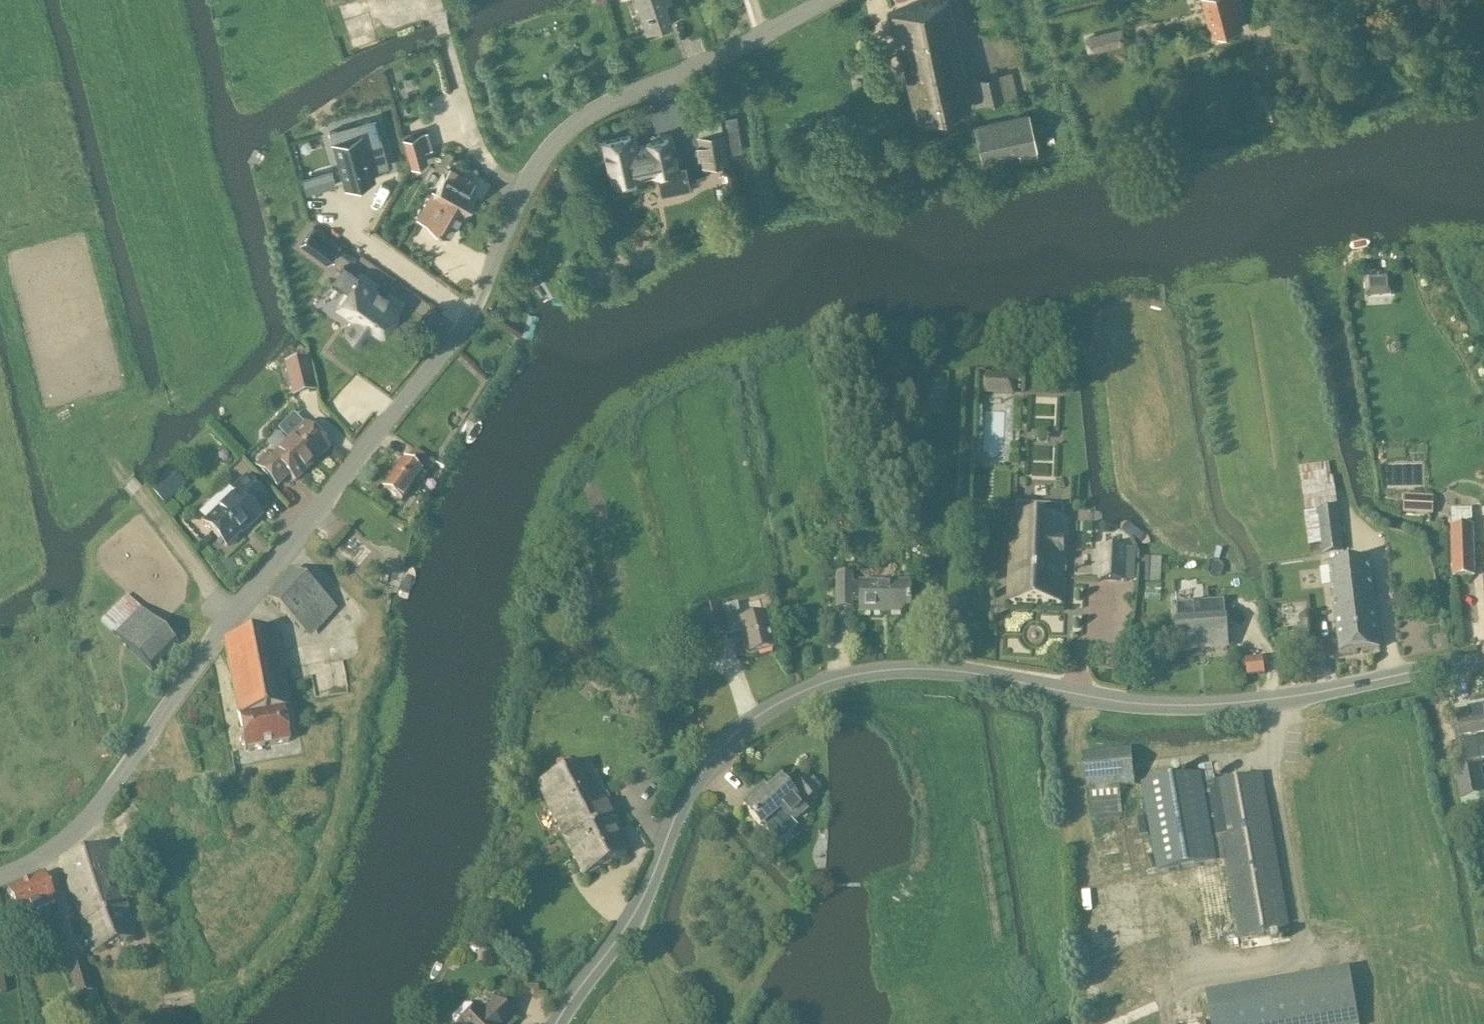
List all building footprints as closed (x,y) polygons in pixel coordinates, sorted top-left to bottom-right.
[(646,34),(672,26),(664,3),(670,1),(670,0),(635,0),(646,34)] [(915,119),(971,106),(947,0),(891,13),(915,119)] [(1229,32),(1220,0),(1203,0),(1212,36),(1229,32)] [(1229,32),(1243,28),(1236,0),(1220,0),(1229,32)] [(1112,32),(1088,38),(1092,52),(1115,46),(1112,32)] [(1002,101),(996,74),(977,78),(984,105),(1002,101)] [(1029,114),(974,126),(982,163),(1019,156),(1021,163),(1038,159),(1029,114)] [(374,180),(372,171),(387,166),(374,119),(356,124),(360,136),(333,143),(345,188),(374,180)] [(699,127),(706,170),(736,165),(729,123),(699,127)] [(427,132),(403,138),(408,154),(431,148),(427,132)] [(602,142),(612,185),(675,171),(668,139),(646,144),(647,145),(633,148),(630,136),(602,142)] [(463,211),(464,211),(475,193),(469,189),(474,180),(450,166),(445,175),(444,175),(434,191),(432,190),(417,217),(435,227),(434,230),(445,237),(447,234),(450,235),(463,211)] [(331,185),(328,174),(304,181),(307,192),(331,185)] [(327,262),(339,245),(313,227),(301,243),(327,262)] [(358,277),(344,266),(333,281),(348,291),(337,307),(353,318),(344,329),(362,342),(372,327),(381,334),(401,306),(359,276),(358,277)] [(592,286),(587,269),(577,272),(583,289),(592,286)] [(288,364),(292,389),(306,388),(303,362),(288,364)] [(289,475),(296,483),(329,450),(307,427),(275,459),(270,454),(258,467),(278,487),(289,475)] [(414,449),(406,462),(403,460),(383,490),(401,502),(420,474),(426,477),(435,463),(414,449)] [(149,490),(165,506),(186,485),(171,469),(149,490)] [(227,549),(261,516),(255,509),(266,498),(246,476),(233,488),(237,493),(203,524),(227,549)] [(1404,495),(1403,514),(1434,515),(1434,496),(1404,495)] [(1064,605),(1067,519),(1062,519),(1063,508),(1018,506),(1018,518),(1011,517),(1008,603),(1064,605)] [(1344,552),(1339,509),(1319,511),(1324,554),(1344,552)] [(1473,528),(1452,529),(1454,579),(1475,578),(1473,528)] [(1125,584),(1127,548),(1099,547),(1097,583),(1125,584)] [(357,583),(326,556),(292,596),(326,623),(357,583)] [(1349,565),(1360,653),(1380,651),(1370,562),(1349,565)] [(1340,655),(1360,653),(1349,565),(1329,567),(1340,655)] [(858,583),(858,584),(853,584),(853,575),(834,575),(834,611),(853,610),(853,602),(858,602),(858,614),(909,614),(909,584),(858,583)] [(102,623),(153,671),(179,644),(127,596),(102,623)] [(1228,649),(1227,621),(1205,622),(1204,604),(1177,605),(1178,625),(1176,625),(1177,652),(1228,649)] [(736,606),(724,609),(722,607),(707,612),(708,615),(696,618),(701,644),(730,638),(731,636),(739,634),(746,658),(774,651),(765,617),(740,623),(736,606)] [(1319,642),(1317,617),(1299,619),(1300,644),(1319,642)] [(253,707),(294,655),(258,627),(217,679),(253,707)] [(1248,678),(1266,676),(1263,658),(1246,661),(1248,678)] [(1460,741),(1464,763),(1483,760),(1483,705),(1482,706),(1482,709),(1455,713),(1460,741)] [(1084,753),(1087,790),(1134,786),(1131,749),(1084,753)] [(597,829),(618,819),(589,759),(536,785),(552,820),(569,853),(601,838),(597,829)] [(1143,786),(1158,873),(1226,861),(1239,940),(1290,932),(1263,775),(1216,783),(1212,763),(1200,766),(1202,776),(1143,786)] [(1462,801),(1465,818),(1483,814),(1480,797),(1483,797),(1483,784),(1481,768),(1454,772),(1460,801),(1462,801)] [(818,793),(806,779),(793,789),(806,804),(818,793)] [(760,828),(780,812),(790,824),(805,812),(780,782),(766,794),(763,790),(742,807),(760,828)] [(622,828),(618,819),(597,829),(601,838),(569,853),(582,878),(627,857),(615,832),(622,828)] [(87,944),(88,945),(91,954),(137,939),(128,911),(108,846),(60,861),(81,926),(84,935),(87,944)] [(8,891),(19,917),(20,920),(55,905),(43,876),(8,891)] [(1207,993),(1212,1023),(1359,1023),(1349,968),(1207,993)] [(453,1023),(509,1023),(514,1020),(495,1001),(483,1013),(478,1008),(476,1010),(471,1005),(466,1005),(453,1018),(453,1023)]
